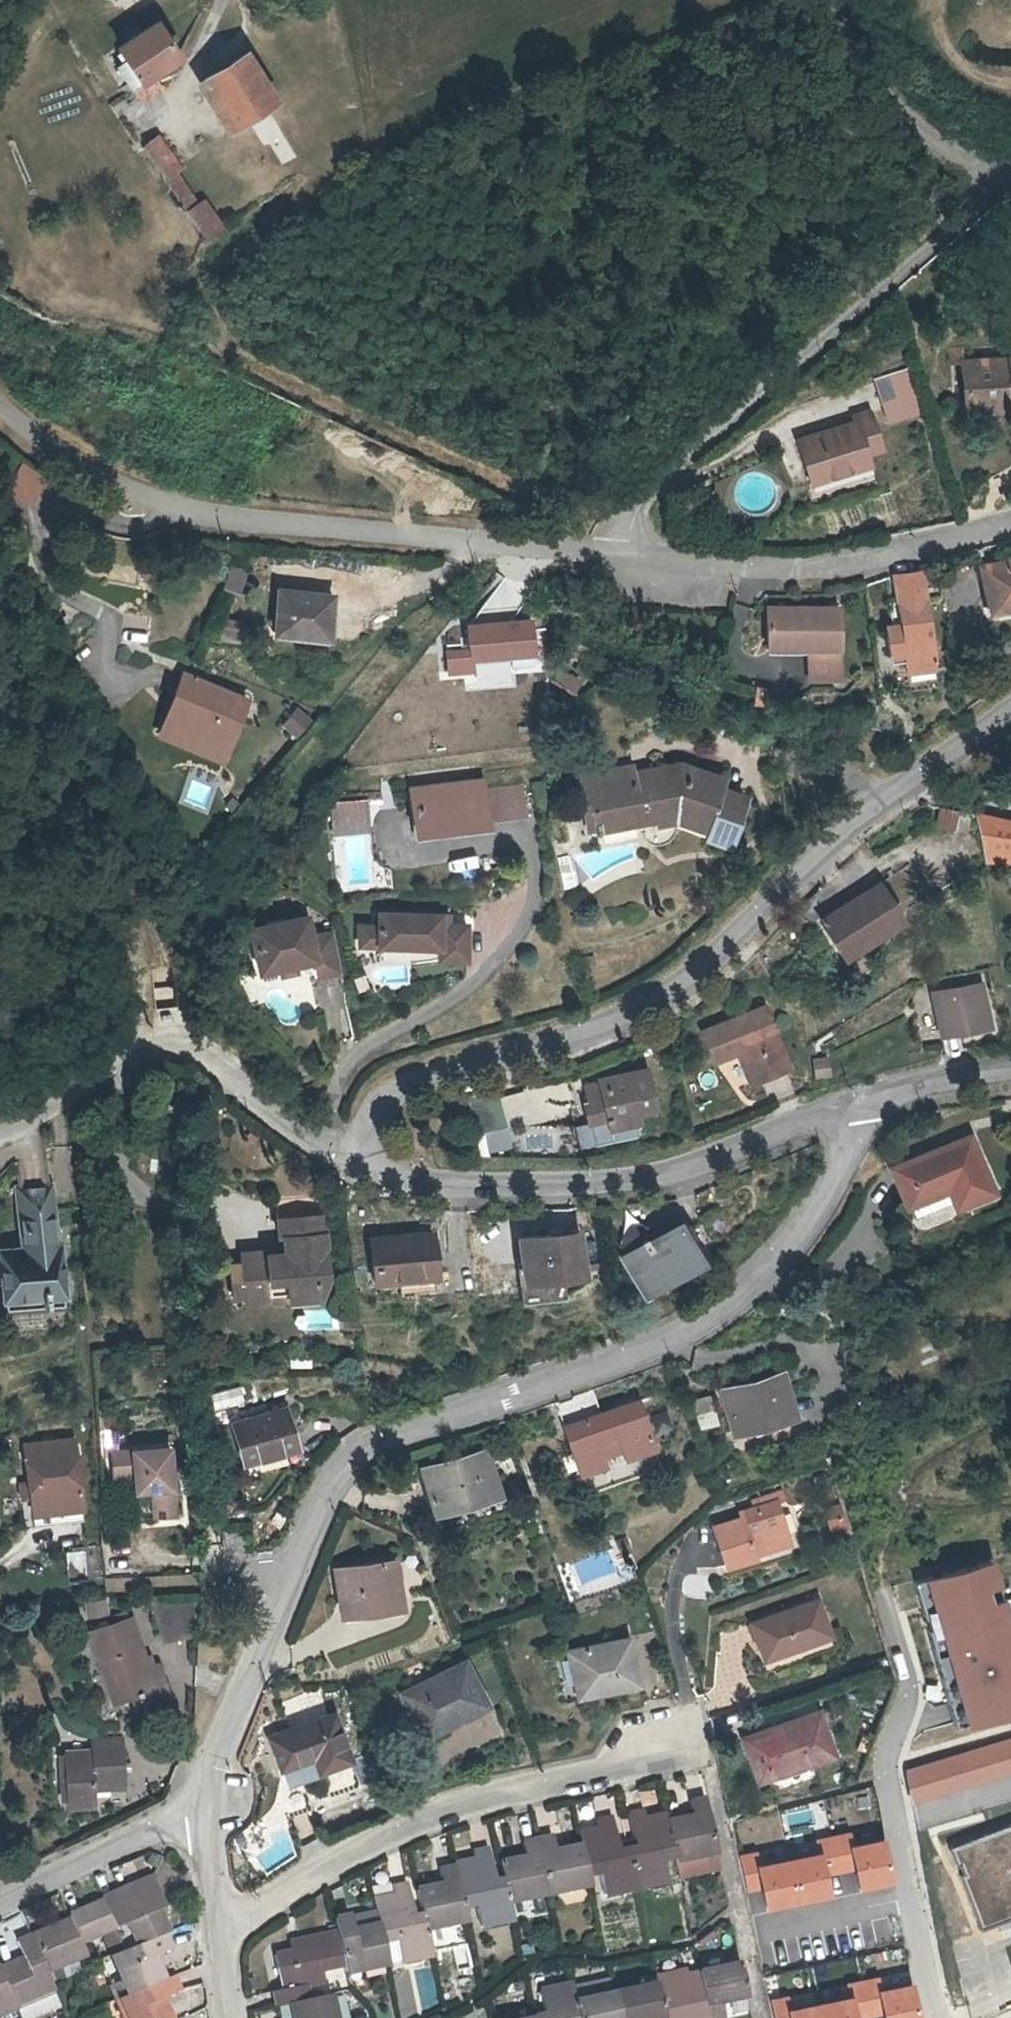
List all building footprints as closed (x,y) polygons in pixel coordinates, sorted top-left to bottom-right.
[(133,86),(147,78),(184,55),(162,22),(123,47),(126,52),(122,54),(127,63),(121,66),(133,86)] [(274,101),(247,55),(206,78),(233,125),(274,101)] [(147,78),(133,86),(168,72),(182,64),(147,78)] [(168,128),(141,145),(202,241),(228,225),(230,223),(209,190),(201,194),(181,165),(188,160),(168,128)] [(967,358),(970,398),(1010,396),(1010,356),(967,358)] [(887,407),(918,399),(909,364),(877,372),(887,407)] [(1010,407),(1010,396),(970,398),(971,409),(1010,407)] [(921,408),(918,399),(887,407),(890,416),(921,408)] [(855,414),(857,419),(799,435),(809,476),(869,460),(866,448),(881,444),(872,410),(855,414)] [(250,557),(242,580),(256,586),(265,562),(251,556),(250,557)] [(1010,607),(1010,561),(982,567),(992,611),(1010,607)] [(885,627),(888,656),(903,654),(906,673),(933,668),(919,571),(892,575),(899,624),(885,627)] [(346,589),(294,584),(290,625),(343,631),(348,589),(346,589)] [(806,677),(837,677),(838,606),(768,606),(767,638),(803,638),(803,646),(806,646),(806,677)] [(529,618),(465,623),(468,649),(444,651),(446,680),(474,678),(473,662),(533,657),(529,618)] [(766,646),(803,646),(803,638),(767,638),(766,646)] [(189,698),(206,705),(196,723),(246,746),(266,701),(201,670),(189,698)] [(751,706),(765,707),(766,687),(753,686),(751,706)] [(206,705),(189,698),(176,730),(240,760),(246,746),(196,723),(206,705)] [(301,707),(283,724),(294,736),(312,718),(301,707)] [(578,778),(583,812),(590,811),(593,827),(595,835),(599,835),(599,829),(639,822),(638,818),(652,816),(654,823),(674,820),(725,840),(742,798),(718,788),(721,778),(679,765),(632,775),(631,768),(578,778)] [(423,806),(424,826),(481,823),(477,779),(411,785),(412,807),(423,806)] [(361,793),(326,797),(326,802),(362,798),(361,793)] [(364,816),(362,798),(326,802),(328,819),(364,816)] [(413,827),(424,826),(423,806),(412,807),(413,827)] [(939,808),(935,829),(952,832),(956,811),(939,808)] [(586,829),(593,827),(590,811),(583,812),(586,829)] [(1010,856),(1010,822),(980,815),(984,861),(1010,863),(1010,856)] [(365,828),(364,816),(328,819),(329,831),(365,828)] [(899,913),(880,881),(821,919),(839,949),(899,913)] [(440,911),(377,911),(377,925),(358,925),(358,945),(438,945),(438,957),(467,957),(467,921),(447,921),(440,921),(440,911)] [(278,969),(294,966),(314,961),(317,977),(339,973),(331,933),(310,937),(306,918),(248,930),(257,973),(278,969)] [(294,966),(278,969),(280,977),(296,974),(294,966)] [(993,1022),(986,979),(938,986),(944,1028),(993,1022)] [(703,1031),(715,1059),(738,1050),(752,1080),(791,1064),(765,1004),(703,1031)] [(588,1108),(592,1124),(611,1120),(613,1128),(642,1122),(641,1113),(657,1110),(648,1073),(604,1083),(605,1084),(590,1087),(594,1107),(588,1108)] [(478,1150),(506,1149),(504,1100),(476,1101),(478,1150)] [(996,1193),(972,1138),(895,1174),(919,1227),(996,1193)] [(79,1254),(95,1253),(93,1219),(86,1219),(82,1156),(55,1158),(61,1221),(34,1222),(38,1282),(80,1279),(79,1254)] [(239,1290),(240,1299),(266,1296),(264,1285),(283,1283),(285,1301),(316,1298),(312,1267),(324,1266),(318,1197),(271,1201),(274,1236),(278,1236),(279,1250),(280,1259),(263,1261),(263,1256),(255,1257),(254,1253),(236,1255),(237,1266),(224,1267),(227,1291),(239,1290)] [(624,1248),(617,1253),(641,1294),(682,1271),(707,1256),(681,1215),(669,1221),(662,1225),(655,1228),(646,1233),(637,1239),(632,1243),(624,1248)] [(563,1279),(581,1272),(582,1222),(518,1232),(520,1299),(565,1297),(563,1279)] [(430,1270),(427,1232),(364,1235),(368,1279),(391,1278),(391,1273),(430,1270)] [(280,1259),(279,1250),(254,1253),(255,1257),(263,1256),(263,1261),(280,1259)] [(563,1279),(565,1297),(578,1274),(581,1272),(563,1279)] [(266,1296),(240,1299),(241,1306),(285,1301),(283,1283),(264,1285),(266,1296)] [(239,1290),(227,1291),(228,1301),(240,1299),(239,1290)] [(342,1326),(355,1325),(353,1305),(340,1307),(342,1326)] [(795,1410),(785,1373),(726,1391),(737,1428),(795,1410)] [(653,1448),(637,1401),(563,1426),(578,1473),(603,1465),(598,1450),(619,1443),(624,1458),(653,1448)] [(291,1449),(281,1411),(228,1423),(237,1461),(291,1449)] [(103,1428),(53,1431),(56,1500),(106,1497),(103,1428)] [(179,1480),(181,1507),(201,1506),(198,1439),(139,1441),(141,1467),(162,1466),(162,1481),(179,1480)] [(495,1496),(483,1454),(421,1471),(432,1513),(495,1496)] [(106,1497),(56,1500),(57,1512),(107,1510),(106,1497)] [(752,1547),(789,1535),(777,1497),(740,1510),(742,1517),(713,1526),(725,1565),(755,1556),(752,1547)] [(848,1525),(847,1522),(842,1506),(842,1505),(826,1510),(835,1539),(851,1534),(849,1527),(848,1525)] [(752,1547),(755,1556),(792,1544),(789,1535),(752,1547)] [(98,1575),(96,1547),(66,1550),(68,1578),(98,1575)] [(400,1606),(392,1563),(332,1573),(339,1617),(400,1606)] [(925,1584),(965,1729),(1010,1716),(1010,1623),(995,1565),(925,1584)] [(216,1622),(215,1593),(173,1593),(185,1631),(216,1622)] [(108,1599),(83,1602),(85,1618),(109,1616),(108,1599)] [(831,1637),(820,1603),(754,1624),(766,1660),(831,1637)] [(112,1622),(134,1690),(159,1682),(165,1697),(191,1688),(180,1654),(171,1658),(155,1610),(112,1622)] [(639,1688),(627,1641),(568,1656),(578,1699),(619,1689),(620,1692),(639,1688)] [(486,1709),(464,1666),(402,1695),(419,1733),(445,1721),(448,1727),(486,1709)] [(837,1755),(822,1713),(747,1740),(762,1781),(837,1755)] [(267,1745),(278,1774),(311,1762),(316,1775),(345,1763),(328,1720),(267,1745)] [(110,1731),(109,1745),(80,1745),(78,1794),(108,1795),(109,1767),(124,1767),(125,1776),(142,1776),(143,1732),(110,1731)] [(925,1766),(934,1795),(1010,1772),(1010,1740),(925,1766)] [(934,1795),(925,1766),(907,1772),(912,1802),(934,1795)] [(707,1859),(718,1857),(706,1801),(691,1806),(694,1818),(669,1824),(681,1880),(710,1874),(707,1859)] [(593,1804),(577,1808),(581,1824),(596,1820),(593,1804)] [(681,1880),(669,1824),(668,1819),(647,1824),(645,1815),(631,1818),(638,1849),(629,1852),(638,1893),(682,1883),(681,1880)] [(638,1893),(629,1852),(621,1854),(613,1819),(599,1822),(601,1830),(580,1835),(583,1848),(589,1877),(601,1875),(606,1900),(638,1893)] [(949,1848),(956,1868),(960,1867),(963,1875),(960,1876),(981,1931),(1010,1919),(1010,1825),(949,1848)] [(850,1832),(822,1838),(825,1851),(829,1874),(858,1868),(853,1843),(850,1832)] [(887,1835),(853,1843),(858,1868),(862,1884),(896,1876),(887,1835)] [(540,1841),(552,1899),(592,1891),(589,1877),(583,1848),(557,1854),(553,1838),(540,1841)] [(527,1858),(502,1865),(505,1880),(512,1907),(552,1899),(540,1841),(524,1845),(527,1858)] [(756,1851),(742,1854),(749,1892),(764,1889),(759,1863),(756,1851)] [(825,1851),(759,1863),(764,1889),(767,1906),(833,1894),(829,1874),(825,1851)] [(512,1907),(505,1880),(497,1882),(490,1852),(475,1855),(477,1862),(456,1867),(457,1870),(465,1905),(476,1902),(481,1926),(514,1919),(512,1907)] [(707,1859),(710,1874),(721,1872),(718,1857),(707,1859)] [(424,1918),(428,1930),(468,1921),(465,1905),(457,1870),(442,1873),(444,1887),(419,1893),(424,1918)] [(161,1935),(162,1935),(167,1933),(155,1904),(162,1901),(150,1872),(100,1893),(101,1897),(113,1926),(123,1950),(149,1940),(161,1935)] [(433,1955),(428,1930),(424,1918),(418,1919),(409,1885),(395,1888),(396,1895),(375,1899),(380,1918),(382,1927),(385,1940),(396,1938),(401,1962),(433,1955)] [(113,1926),(101,1897),(81,1905),(94,1935),(113,1926)] [(79,1941),(94,1935),(81,1905),(68,1911),(73,1922),(52,1931),(50,1925),(31,1933),(46,1970),(85,1953),(79,1941)] [(385,1940),(382,1927),(355,1932),(352,1917),(336,1921),(337,1930),(339,1935),(345,1965),(347,1974),(390,1964),(385,1940)] [(46,1970),(31,1933),(15,1939),(22,1956),(0,1965),(0,1969),(13,2002),(52,1986),(46,1970)] [(161,1981),(161,1978),(152,1957),(168,1950),(162,1935),(161,1935),(149,1940),(123,1950),(121,1952),(111,1955),(127,1995),(138,1991),(157,1982),(159,1981),(161,1981)] [(345,1965),(339,1935),(301,1943),(303,1952),(279,1957),(285,1988),(278,1990),(281,2006),(294,2004),(311,2000),(307,1986),(327,1982),(324,1969),(345,1965)] [(876,1965),(906,1960),(903,1943),(873,1948),(876,1965)] [(707,1994),(712,2017),(728,2017),(724,2000),(734,1998),(735,2002),(748,2000),(741,1966),(702,1974),(707,1994)] [(13,2002),(0,1969),(0,2012),(15,2005),(13,2002)] [(657,1979),(659,1985),(665,2016),(673,2015),(674,2017),(712,2017),(707,1994),(695,1996),(690,1971),(657,1979)] [(161,1997),(175,1991),(169,1975),(161,1978),(161,1981),(159,1981),(157,1982),(138,1991),(127,1995),(125,1996),(124,1994),(121,1995),(118,1996),(128,2017),(170,2017),(161,1997)] [(850,1982),(852,1995),(857,2017),(859,2017),(886,2012),(880,1987),(878,1976),(850,1982)] [(880,1987),(886,2012),(887,2017),(923,2017),(914,1979),(880,1987)] [(575,1992),(578,2004),(614,1996),(611,1984),(575,1992)] [(617,1995),(619,2004),(622,2017),(639,2017),(638,2017),(647,2015),(647,2017),(658,2017),(665,2016),(659,1985),(617,1995)] [(13,2002),(15,2005),(19,2017),(28,2017),(60,2005),(52,1986),(13,2002)] [(578,2004),(575,1992),(574,1987),(541,1995),(546,2017),(545,2017),(581,2017),(578,2004)] [(311,2000),(294,2004),(297,2017),(337,2017),(332,1995),(313,1999),(311,2000)] [(581,2017),(622,2017),(619,2004),(617,1995),(614,1996),(578,2004),(581,2017)] [(786,2007),(789,2017),(857,2017),(852,1995),(786,2007)] [(769,1999),(773,2017),(789,2017),(786,2007),(784,1996),(769,1999)]
